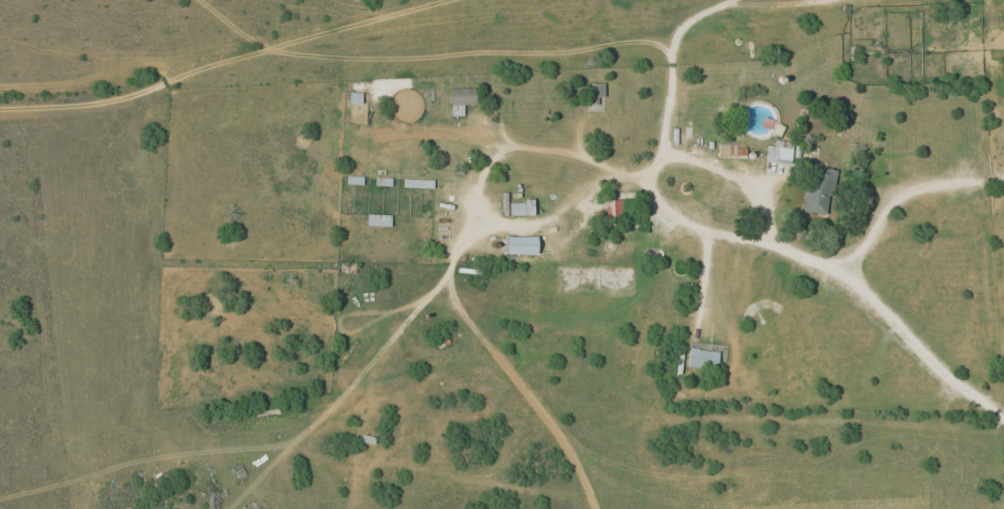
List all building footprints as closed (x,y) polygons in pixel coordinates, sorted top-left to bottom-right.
[(603,83),(588,83),(588,103),(603,103),(603,83)] [(450,88),(450,114),(462,114),(461,104),(478,104),(477,88),(450,88)] [(349,102),(360,102),(360,93),(349,93),(349,102)] [(766,141),(765,163),(790,163),(791,142),(766,141)] [(744,145),(717,146),(718,157),(745,157),(744,145)] [(827,215),(833,169),(809,165),(802,211),(827,215)] [(607,221),(623,221),(623,199),(607,199),(607,221)] [(508,215),(533,214),(533,200),(508,201),(508,215)] [(389,224),(389,214),(367,214),(367,224),(389,224)] [(536,236),(505,236),(505,253),(536,253),(536,236)] [(686,366),(716,370),(718,351),(689,347),(686,366)]
